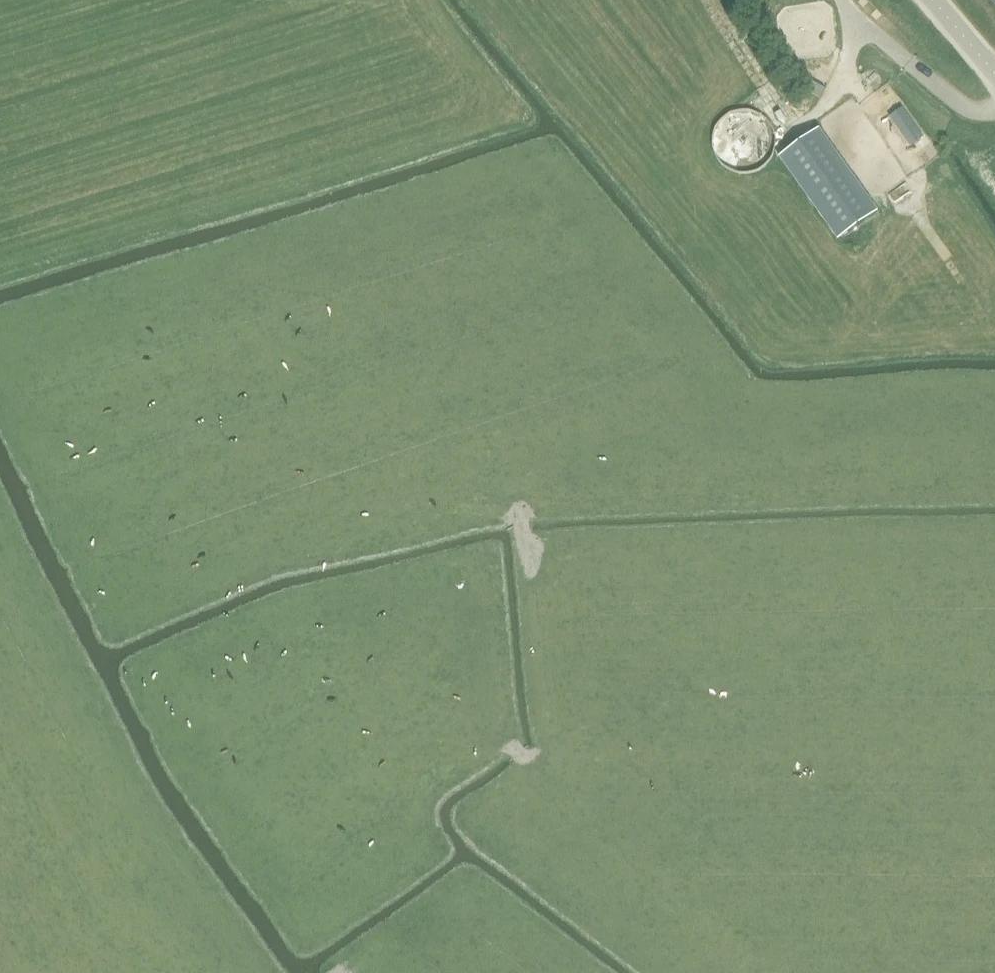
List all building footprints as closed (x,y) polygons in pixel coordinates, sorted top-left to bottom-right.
[(903,107),(889,117),(904,137),(918,127),(903,107)] [(770,134),(767,126),(761,119),(753,115),(744,113),(735,114),(727,118),(721,125),(717,132),(715,141),(717,151),(722,159),(729,165),(738,169),(748,169),(757,166),(764,160),(769,152),(771,142),(770,134)] [(819,130),(779,159),(837,240),(877,212),(819,130)]
